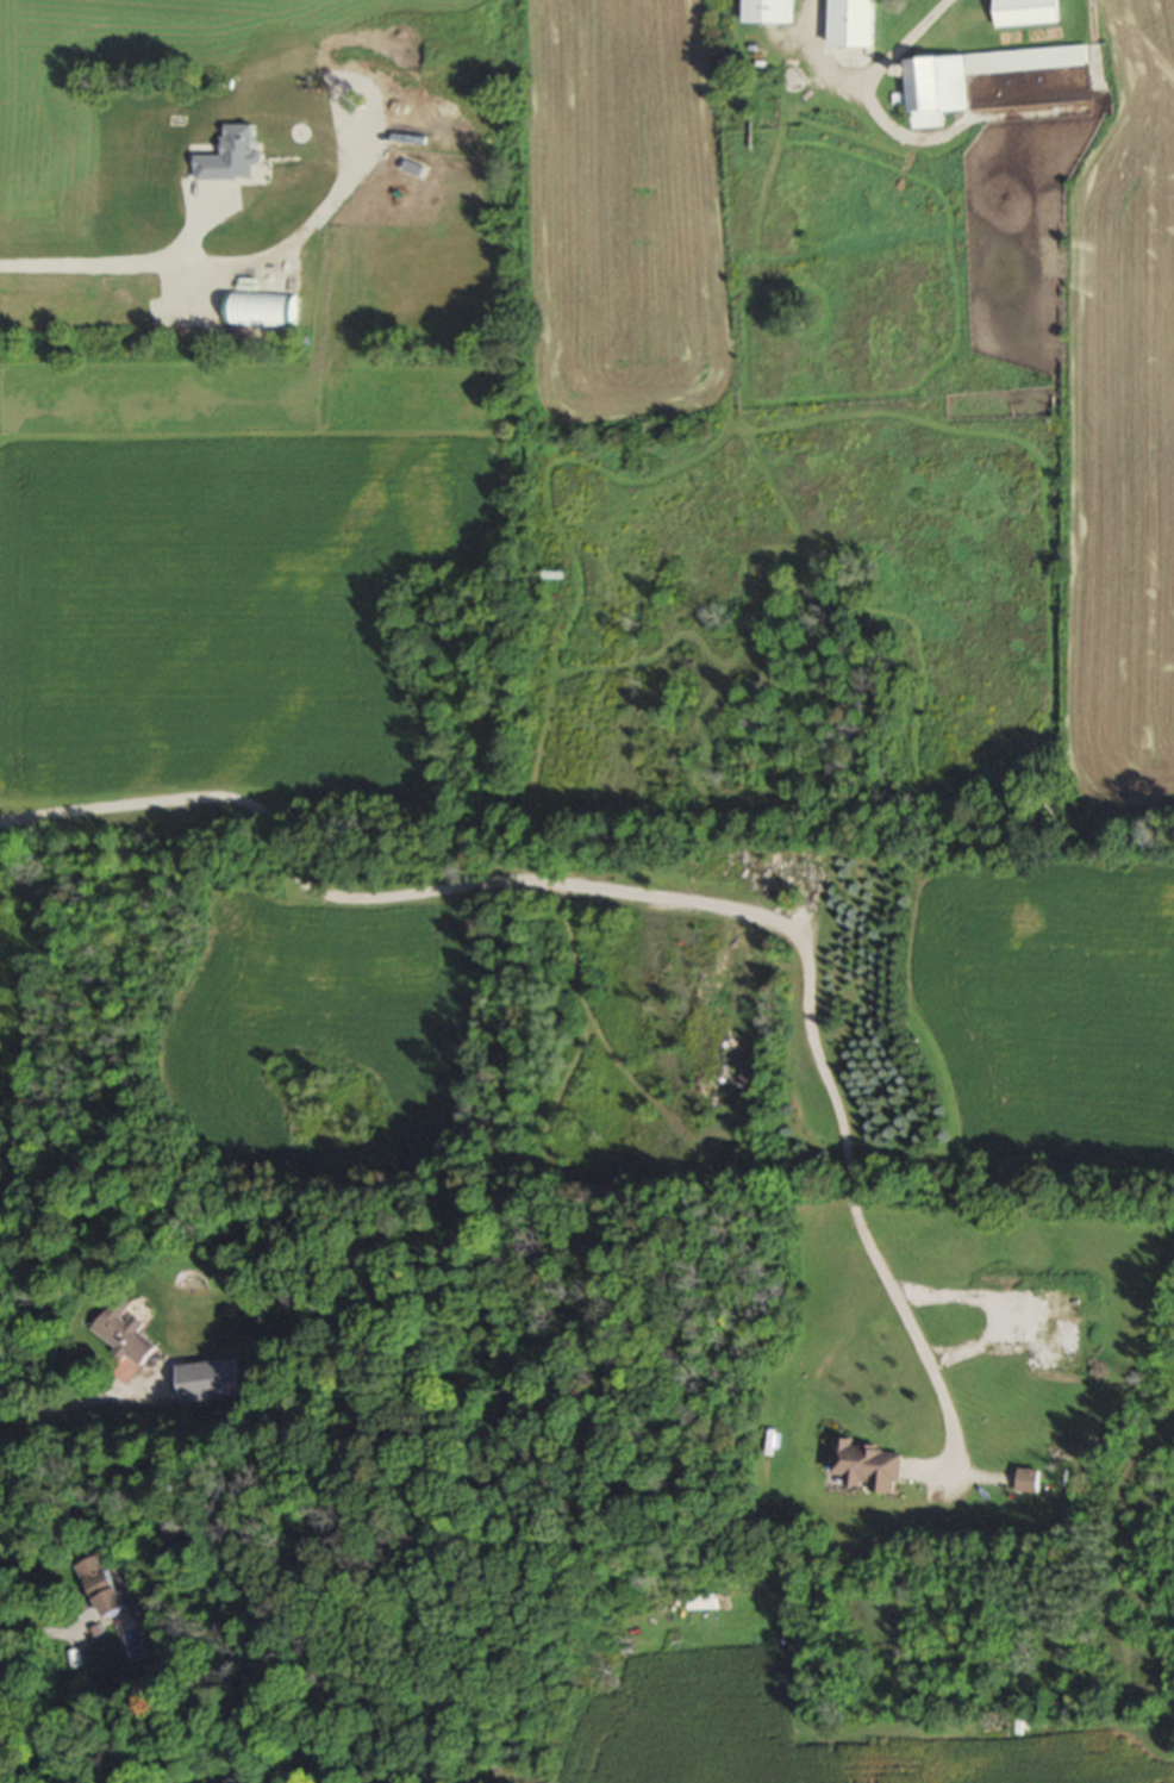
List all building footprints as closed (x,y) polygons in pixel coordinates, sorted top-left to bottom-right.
[(796,22),(797,0),(748,0),(748,21),(796,22)] [(836,45),(881,46),(881,0),(836,0),(836,45)] [(996,24),(1060,21),(1059,0),(995,0),(996,24)] [(966,72),(1086,63),(1085,43),(909,56),(915,128),(945,125),(944,110),(969,108),(966,72)] [(91,1327),(139,1363),(154,1343),(134,1329),(146,1313),(117,1291),(91,1327)] [(240,1392),(236,1355),(175,1361),(179,1398),(240,1392)] [(834,1472),(846,1473),(845,1484),(900,1488),(903,1445),(836,1440),(834,1472)] [(1038,1468),(1017,1466),(1015,1489),(1035,1492),(1038,1468)] [(128,1608),(100,1550),(75,1562),(104,1620),(128,1608)] [(714,1591),(686,1591),(686,1607),(714,1607),(714,1591)]
